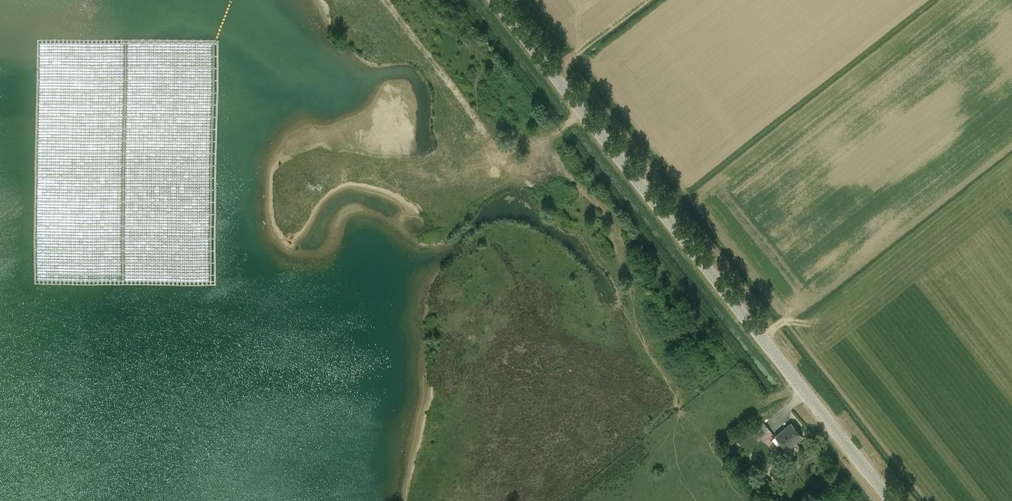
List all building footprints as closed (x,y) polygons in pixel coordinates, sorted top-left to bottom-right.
[(758,441),(770,431),(763,422),(751,431),(758,441)] [(774,437),(785,450),(802,437),(790,423),(774,437)]
